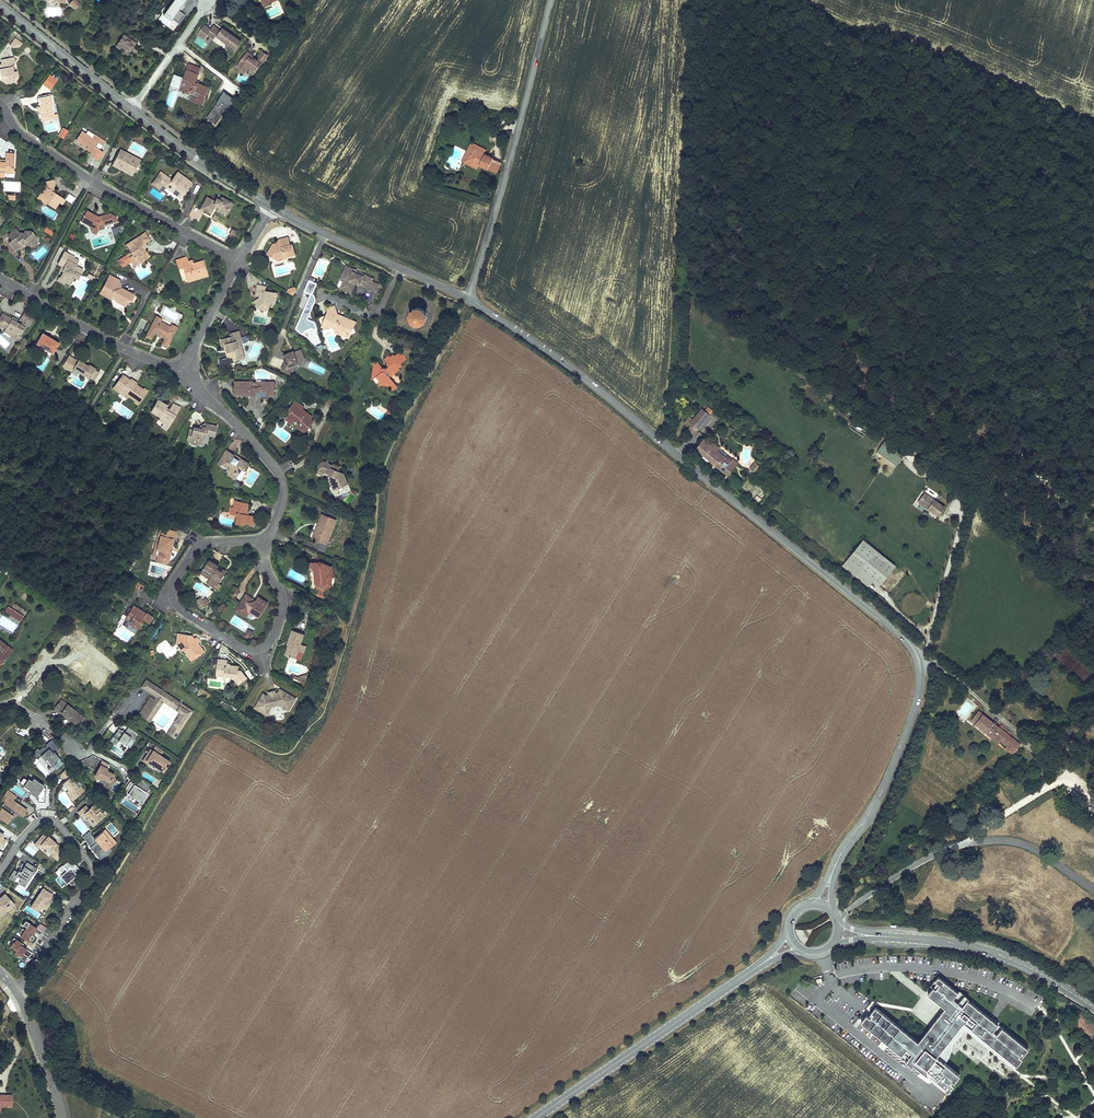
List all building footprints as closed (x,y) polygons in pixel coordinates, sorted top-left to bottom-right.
[(73,0),(72,0),(68,5),(75,10),(79,5),(73,0)] [(178,10),(186,0),(175,0),(164,15),(171,21),(172,19),(179,24),(185,15),(178,10)] [(213,25),(211,29),(205,24),(198,34),(205,38),(208,35),(213,39),(216,35),(228,44),(226,47),(233,53),(241,41),(222,28),(221,30),(213,25)] [(134,44),(123,36),(115,47),(119,51),(121,48),(124,50),(122,53),(126,56),(134,44)] [(15,39),(10,45),(13,48),(19,48),(15,45),(18,41),(15,39)] [(267,56),(263,52),(260,56),(260,57),(257,61),(255,60),(252,60),(250,58),(251,56),(252,55),(248,52),(237,67),(241,70),(243,67),(247,70),(249,68),(251,70),(252,70),(255,72),(267,56)] [(1,75),(4,74),(5,77),(2,81),(7,84),(16,82),(15,78),(18,77),(16,71),(13,72),(13,68),(15,63),(14,58),(1,60),(2,64),(0,67),(0,70),(1,75)] [(201,69),(189,64),(186,70),(198,75),(201,69)] [(198,75),(186,70),(180,87),(189,90),(189,91),(194,93),(195,91),(199,93),(198,97),(194,95),(192,99),(203,103),(209,88),(198,84),(195,83),(196,81),(198,75)] [(233,98),(223,91),(216,103),(206,117),(215,124),(222,114),(221,113),(224,109),(227,111),(230,107),(228,106),(233,98)] [(41,112),(42,118),(55,116),(53,105),(51,96),(39,98),(41,107),(42,112),(41,112)] [(56,123),(43,126),(44,133),(58,130),(56,123)] [(82,132),(76,141),(83,146),(92,152),(91,153),(90,154),(95,158),(100,150),(96,148),(99,144),(102,146),(105,142),(95,135),(92,139),(82,132)] [(474,147),(485,152),(487,149),(472,141),(463,159),(473,164),(475,160),(469,157),(474,147)] [(489,167),(494,157),(485,152),(474,147),(469,157),(475,160),(473,164),(479,167),(481,163),(489,167)] [(141,160),(120,149),(111,166),(132,177),(141,160)] [(5,174),(5,172),(11,172),(11,167),(14,167),(15,153),(6,153),(6,160),(5,162),(2,162),(2,159),(0,159),(0,174),(5,174)] [(502,161),(494,157),(489,167),(497,171),(502,161)] [(171,181),(160,173),(154,182),(160,186),(161,184),(176,194),(175,196),(179,198),(185,189),(187,190),(192,184),(177,173),(171,181)] [(43,198),(41,202),(45,204),(47,204),(55,209),(60,202),(63,204),(66,200),(56,194),(55,195),(53,192),(52,188),(55,187),(53,179),(46,181),(48,187),(47,188),(44,192),(42,191),(39,195),(43,198)] [(160,186),(154,182),(151,185),(159,190),(162,186),(175,196),(176,194),(161,184),(160,186)] [(185,189),(179,198),(180,199),(187,190),(185,189)] [(207,197),(201,208),(210,213),(213,208),(214,206),(218,208),(217,210),(225,214),(227,210),(229,211),(233,204),(220,197),(219,200),(216,198),(215,201),(207,197)] [(109,214),(100,217),(98,218),(96,219),(94,218),(95,216),(86,211),(81,222),(89,226),(91,233),(101,230),(100,227),(99,225),(102,224),(110,221),(110,224),(117,222),(116,218),(109,214)] [(111,229),(113,235),(121,233),(118,226),(111,229)] [(12,240),(9,243),(13,247),(19,248),(21,246),(21,243),(23,243),(24,242),(26,245),(31,245),(31,243),(35,243),(37,241),(37,237),(31,232),(24,231),(24,235),(22,235),(16,228),(8,236),(12,240)] [(53,233),(46,228),(44,232),(51,237),(53,233)] [(145,232),(141,235),(146,243),(150,241),(145,232)] [(141,235),(126,245),(130,252),(118,260),(122,267),(131,261),(132,262),(135,260),(139,261),(143,258),(144,260),(149,257),(144,250),(143,251),(140,247),(142,246),(146,243),(141,235)] [(272,246),(269,251),(274,254),(274,258),(278,257),(279,260),(286,258),(286,257),(294,255),(292,245),(290,245),(288,237),(279,240),(277,243),(275,248),(272,246)] [(63,273),(60,279),(63,281),(70,286),(75,278),(76,279),(79,274),(80,275),(83,269),(76,265),(78,262),(73,259),(74,258),(63,252),(56,266),(60,268),(62,269),(61,272),(63,273)] [(186,258),(176,260),(179,268),(182,267),(184,275),(187,274),(188,280),(206,275),(202,261),(193,264),(188,265),(187,262),(186,258)] [(340,278),(341,279),(344,271),(347,272),(349,267),(346,265),(340,278)] [(340,279),(337,284),(338,285),(351,291),(354,284),(352,283),(353,281),(355,281),(359,283),(359,282),(371,288),(374,281),(371,280),(372,277),(363,273),(362,275),(355,272),(356,270),(349,267),(347,272),(344,271),(341,279),(340,279)] [(85,281),(92,284),(95,277),(88,274),(85,281)] [(110,275),(100,294),(111,299),(113,296),(117,298),(116,299),(117,301),(126,306),(127,302),(130,301),(130,298),(132,293),(122,288),(119,280),(110,275)] [(309,280),(304,291),(311,294),(296,328),(302,334),(304,334),(307,327),(314,330),(317,329),(315,322),(307,319),(316,300),(314,295),(313,295),(317,284),(314,283),(313,282),(309,280)] [(258,285),(256,294),(260,295),(262,295),(262,298),(259,298),(258,305),(260,309),(267,310),(270,308),(270,304),(272,304),(274,298),(277,298),(278,293),(265,290),(266,287),(258,285)] [(415,309),(413,310),(412,311),(411,313),(410,315),(410,317),(410,319),(411,320),(412,322),(413,323),(415,324),(417,325),(419,325),(421,325),(422,324),(424,323),(425,322),(426,320),(427,318),(427,316),(427,314),(426,313),(425,311),(424,310),(422,309),(420,308),(418,308),(416,308),(415,309)] [(329,314),(318,318),(320,324),(324,322),(327,329),(335,333),(343,337),(350,334),(355,323),(337,315),(336,311),(329,314)] [(0,317),(0,326),(5,329),(4,332),(10,336),(13,332),(20,336),(27,324),(29,325),(34,318),(26,313),(20,322),(21,323),(20,325),(2,314),(0,317)] [(155,319),(145,337),(151,340),(155,333),(165,338),(161,345),(167,348),(175,333),(170,330),(171,328),(161,322),(155,319)] [(13,332),(10,336),(12,338),(16,342),(20,336),(13,332)] [(231,338),(222,340),(223,345),(224,345),(226,344),(229,357),(232,356),(233,360),(241,358),(238,348),(242,348),(240,340),(241,340),(240,332),(230,334),(231,338)] [(42,333),(35,344),(52,354),(59,343),(42,333)] [(224,345),(229,361),(233,360),(232,356),(229,357),(226,344),(224,345)] [(291,354),(290,352),(283,355),(285,362),(282,371),(290,374),(294,365),(298,363),(298,365),(303,363),(305,360),(301,350),(294,353),(291,354)] [(401,365),(407,359),(401,351),(394,356),(393,354),(390,357),(388,355),(383,359),(387,364),(385,365),(388,368),(386,369),(383,368),(376,361),(373,363),(371,381),(375,377),(379,381),(378,386),(388,387),(392,392),(397,388),(390,378),(400,370),(399,368),(402,366),(401,365)] [(74,359),(67,369),(71,372),(73,370),(89,380),(90,378),(95,370),(96,369),(89,365),(88,366),(78,360),(77,361),(74,359)] [(95,370),(90,378),(94,381),(99,373),(95,370)] [(122,376),(112,389),(120,394),(122,392),(129,397),(135,401),(134,402),(138,405),(148,392),(144,389),(143,390),(135,385),(129,381),(122,376)] [(235,382),(235,396),(254,396),(254,399),(274,399),(274,382),(235,382)] [(157,400),(150,411),(161,417),(159,420),(164,423),(169,426),(180,408),(173,404),(169,410),(169,411),(165,409),(166,408),(167,406),(157,400)] [(295,402),(289,409),(291,411),(287,416),(293,421),(294,419),(298,418),(301,420),(298,424),(298,427),(305,433),(314,422),(309,418),(312,416),(307,412),(306,414),(301,410),(303,408),(295,402)] [(704,406),(692,422),(700,429),(712,412),(704,406)] [(850,428),(854,423),(839,411),(835,416),(850,428)] [(196,444),(203,445),(205,435),(214,437),(216,426),(206,424),(205,428),(202,428),(201,430),(193,428),(193,430),(189,429),(187,439),(188,442),(191,443),(190,444),(195,446),(196,444)] [(882,429),(880,432),(887,437),(890,434),(882,429)] [(722,446),(708,435),(699,447),(731,473),(741,461),(735,456),(733,459),(731,462),(718,451),(720,449),(722,446)] [(904,454),(891,446),(886,454),(898,462),(904,454)] [(720,449),(718,451),(731,462),(733,459),(720,449)] [(250,464),(240,458),(239,460),(231,455),(232,453),(227,450),(220,461),(227,466),(227,465),(228,464),(232,466),(228,472),(227,474),(236,480),(240,474),(242,469),(245,471),(250,464)] [(898,462),(886,454),(885,455),(897,464),(898,462)] [(763,461),(758,457),(754,462),(759,466),(763,461)] [(333,491),(349,485),(345,475),(339,472),(341,467),(334,464),(333,466),(329,464),(328,461),(325,463),(321,461),(318,469),(319,469),(317,474),(324,477),(325,474),(330,476),(329,480),(333,491)] [(934,500),(924,493),(918,502),(928,509),(934,500)] [(944,508),(934,500),(928,509),(938,516),(944,508)] [(234,505),(233,508),(231,513),(237,514),(237,516),(235,523),(244,526),(245,524),(254,526),(255,523),(253,522),(254,517),(249,515),(247,515),(248,511),(249,504),(238,502),(238,506),(234,505)] [(337,520),(321,514),(312,539),(328,545),(337,520)] [(159,551),(157,557),(168,560),(171,552),(169,551),(171,540),(174,540),(176,531),(160,527),(158,536),(160,537),(157,550),(159,551)] [(904,572),(866,540),(850,561),(874,580),(882,586),(888,592),(904,572)] [(209,560),(201,573),(209,579),(209,580),(217,586),(226,572),(223,570),(222,571),(217,568),(218,566),(209,560)] [(869,586),(874,580),(850,561),(845,566),(869,586)] [(318,584),(315,589),(323,593),(323,592),(330,587),(328,584),(329,579),(332,578),(335,578),(331,567),(330,568),(327,571),(323,569),(322,566),(319,566),(318,563),(309,565),(314,572),(317,576),(318,584)] [(315,589),(313,594),(324,599),(323,593),(315,589)] [(246,595),(239,606),(243,609),(240,614),(246,617),(250,612),(254,615),(257,610),(261,612),(267,603),(259,598),(256,602),(253,602),(250,600),(250,597),(246,595)] [(204,598),(197,605),(201,609),(208,602),(204,598)] [(134,605),(133,606),(144,613),(145,612),(134,605)] [(133,606),(127,615),(129,616),(122,625),(134,633),(143,620),(148,623),(152,617),(145,612),(144,613),(133,606)] [(23,617),(8,607),(4,612),(20,622),(23,617)] [(250,612),(246,617),(251,620),(258,617),(261,612),(257,610),(254,615),(250,612)] [(292,631),(288,643),(291,644),(289,647),(288,646),(285,655),(290,657),(292,654),(296,656),(298,651),(300,652),(302,645),(300,644),(303,634),(292,631)] [(191,662),(205,653),(199,644),(200,643),(196,637),(194,639),(192,637),(177,634),(176,645),(181,652),(184,652),(191,662)] [(3,662),(12,650),(0,640),(0,660),(3,662)] [(238,686),(248,679),(241,671),(239,671),(239,666),(231,666),(230,664),(228,664),(228,660),(218,659),(216,678),(227,679),(228,677),(232,678),(238,686)] [(91,678),(86,675),(84,678),(83,677),(82,679),(88,683),(89,681),(91,678)] [(154,683),(147,678),(142,686),(153,693),(155,690),(151,688),(154,683)] [(182,702),(154,683),(151,688),(155,690),(153,693),(156,696),(154,699),(151,696),(139,713),(150,720),(164,701),(181,713),(168,732),(175,738),(189,717),(188,717),(189,715),(190,715),(194,710),(191,708),(190,709),(181,703),(182,702)] [(191,685),(188,689),(195,694),(198,690),(191,685)] [(295,699),(279,690),(277,694),(275,695),(273,693),(270,694),(269,697),(266,697),(263,695),(255,710),(264,715),(269,705),(272,707),(278,706),(279,703),(290,709),(295,699)] [(54,710),(60,714),(67,705),(61,700),(54,710)] [(289,712),(290,709),(279,703),(278,706),(272,707),(269,705),(264,715),(267,717),(270,711),(281,708),(289,712)] [(85,719),(67,705),(60,714),(78,728),(85,719)] [(1022,747),(979,713),(971,722),(993,739),(995,736),(1003,742),(1010,748),(1008,750),(1015,756),(1022,747)] [(136,732),(127,726),(124,731),(118,727),(113,735),(114,735),(113,736),(117,739),(124,744),(125,743),(129,746),(134,738),(133,737),(136,732)] [(995,736),(993,739),(992,740),(1000,746),(1003,742),(995,736)] [(163,750),(156,745),(153,750),(150,749),(148,751),(148,753),(150,754),(148,757),(146,756),(143,760),(148,764),(149,762),(156,766),(154,768),(160,772),(162,768),(163,768),(164,766),(163,766),(165,764),(166,765),(169,761),(163,757),(161,759),(158,757),(163,750)] [(49,750),(40,757),(50,768),(52,766),(55,770),(63,764),(54,753),(53,754),(49,750)] [(30,762),(35,765),(38,760),(33,757),(30,762)] [(109,764),(102,760),(99,765),(100,765),(98,769),(99,770),(98,772),(97,772),(95,776),(101,779),(102,777),(109,781),(110,779),(111,779),(112,777),(112,776),(113,774),(106,770),(109,764)] [(66,768),(61,774),(64,778),(65,778),(67,776),(69,778),(67,779),(62,783),(68,790),(72,794),(69,796),(73,800),(84,790),(80,786),(79,787),(75,784),(77,782),(71,775),(72,775),(66,768)] [(153,785),(139,776),(135,783),(131,780),(126,788),(126,789),(125,790),(129,792),(143,801),(149,792),(148,791),(153,785)] [(23,777),(19,782),(23,785),(24,788),(29,792),(31,790),(37,794),(36,796),(38,797),(37,801),(45,802),(46,788),(37,782),(38,781),(34,778),(32,780),(31,782),(27,779),(23,777)] [(1,798),(5,800),(0,807),(0,817),(7,822),(13,815),(10,813),(14,809),(23,815),(27,809),(13,799),(16,795),(8,789),(1,798)] [(86,805),(78,812),(81,816),(84,813),(88,817),(87,819),(92,825),(107,813),(97,802),(89,809),(86,805)] [(105,829),(102,832),(109,841),(112,838),(105,829)] [(34,844),(38,847),(41,844),(52,854),(51,855),(57,860),(66,851),(44,832),(34,844)] [(91,834),(84,839),(91,846),(90,847),(100,859),(105,855),(105,854),(106,853),(108,855),(111,850),(109,848),(116,842),(112,838),(109,841),(102,832),(94,838),(91,834)] [(70,858),(58,868),(62,873),(68,881),(72,885),(82,877),(78,873),(81,871),(78,867),(76,869),(74,866),(76,865),(70,858)] [(38,869),(27,862),(21,871),(19,870),(17,872),(14,870),(9,877),(14,881),(17,876),(21,879),(20,881),(25,884),(29,877),(31,878),(34,873),(35,873),(38,869)] [(62,873),(60,875),(66,883),(68,881),(62,873)] [(54,890),(45,884),(31,906),(38,911),(42,905),(46,908),(50,902),(47,900),(43,897),(44,895),(48,898),(53,901),(56,897),(51,894),(54,890)] [(5,893),(0,898),(0,913),(5,908),(7,911),(15,904),(5,893)] [(45,927),(39,923),(37,925),(26,918),(22,924),(26,927),(24,929),(22,928),(20,932),(22,933),(20,936),(27,941),(29,938),(32,940),(34,936),(32,934),(34,930),(40,934),(45,927)] [(24,944),(13,937),(11,941),(12,941),(9,945),(16,950),(14,952),(18,955),(17,956),(24,961),(28,956),(29,957),(32,952),(22,946),(24,944)] [(941,979),(929,994),(943,1006),(962,1020),(1017,1064),(1029,1048),(941,979)] [(875,1006),(862,1022),(946,1088),(959,1072),(935,1053),(917,1039),(875,1006)] [(943,1006),(917,1039),(935,1053),(962,1020),(943,1006)] [(1080,1012),(1072,1021),(1093,1040),(1093,1025),(1080,1012)] [(3,1106),(12,1106),(12,1095),(0,1094),(0,1113),(3,1106)]
